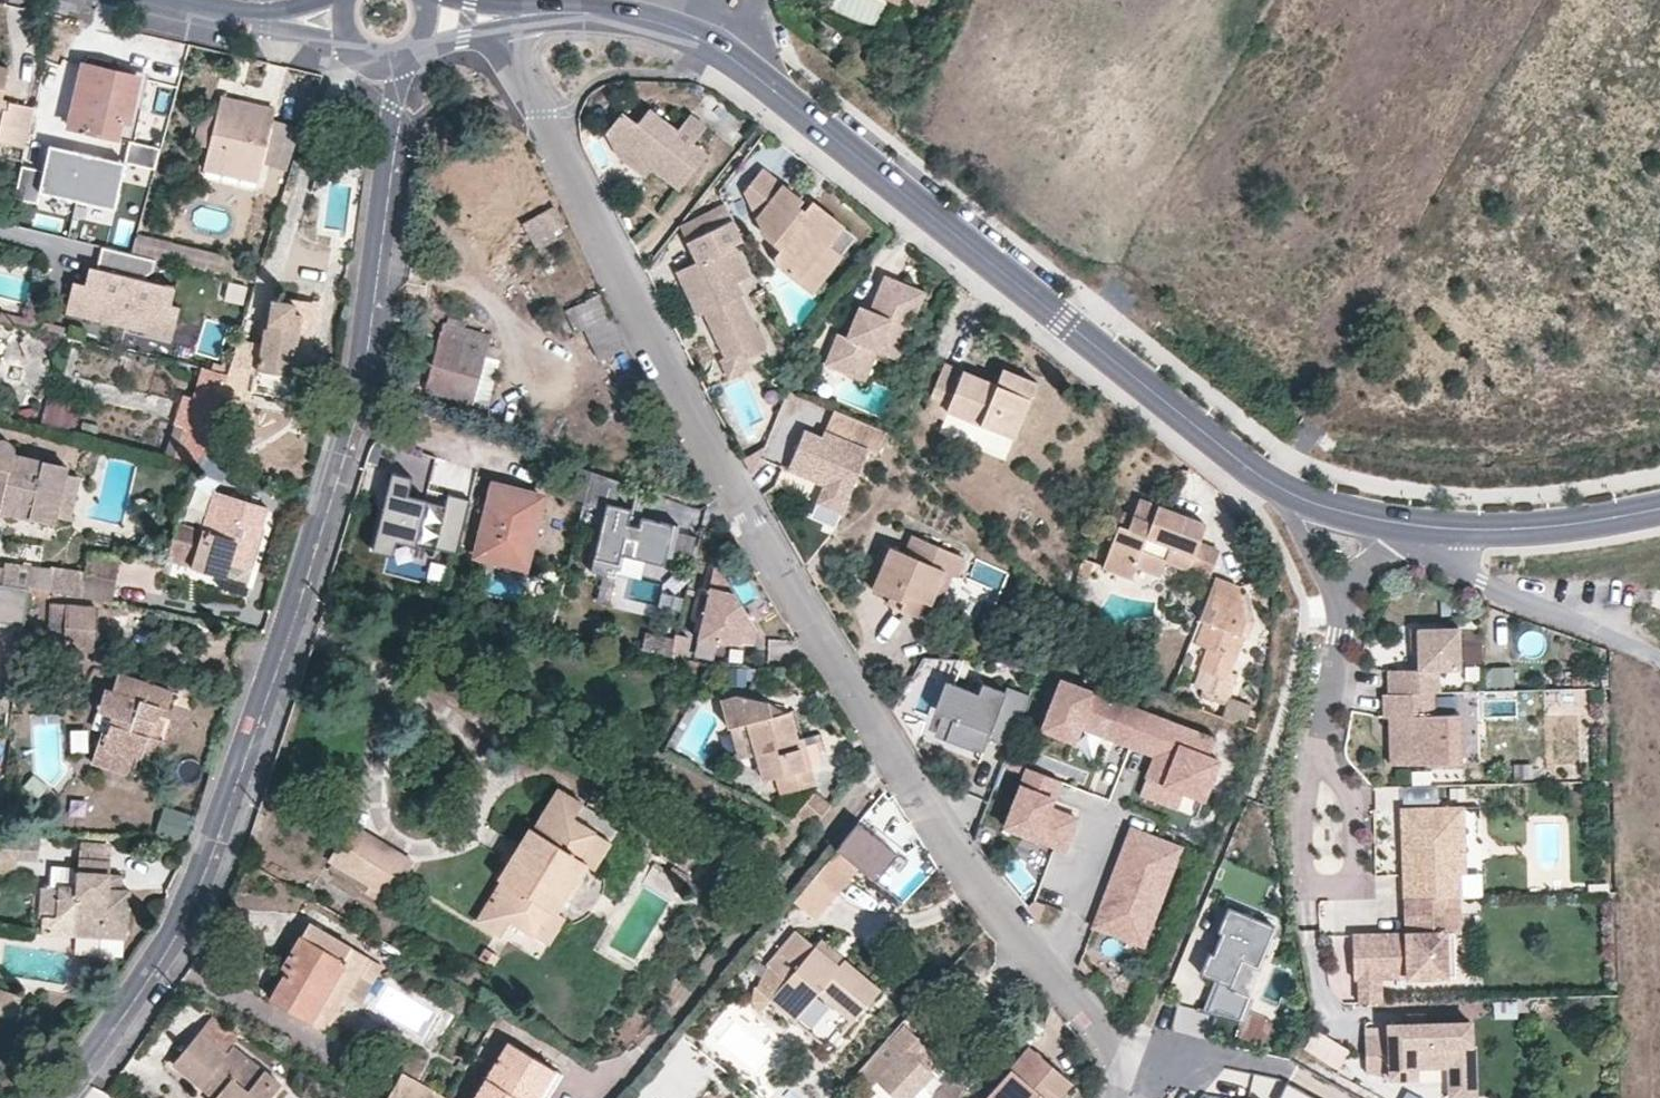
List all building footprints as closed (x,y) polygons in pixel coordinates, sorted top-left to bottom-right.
[(138,76),(83,63),(68,124),(98,131),(129,138),(132,139),(136,125),(127,123),(138,76)] [(9,68),(0,66),(0,106),(1,100),(9,68)] [(220,95),(218,103),(245,110),(247,102),(220,95)] [(34,107),(5,100),(4,109),(0,125),(0,142),(24,147),(34,107)] [(245,110),(218,103),(216,111),(206,153),(203,167),(258,180),(262,160),(271,122),(274,108),(247,102),(245,110)] [(680,126),(678,127),(651,106),(640,120),(625,108),(609,130),(654,166),(677,184),(681,188),(709,152),(697,141),(710,124),(692,110),(680,126)] [(203,107),(193,150),(206,153),(216,111),(203,107)] [(288,166),(299,128),(271,122),(262,160),(288,166)] [(609,130),(619,153),(647,175),(654,166),(609,130)] [(159,145),(132,139),(129,138),(124,160),(125,160),(154,167),(159,145)] [(101,155),(50,143),(44,169),(21,163),(13,196),(38,202),(40,191),(114,208),(124,168),(100,163),(101,155)] [(124,160),(101,155),(100,163),(124,168),(125,160),(124,160)] [(813,205),(805,215),(797,209),(802,203),(800,201),(764,172),(746,194),(767,239),(782,251),(776,259),(780,269),(797,283),(825,248),(835,257),(852,237),(813,205)] [(805,215),(813,205),(803,197),(800,201),(802,203),(797,209),(805,215)] [(770,348),(751,311),(722,250),(743,238),(733,215),(725,199),(707,209),(716,225),(688,240),(699,261),(681,270),(693,295),(700,291),(706,294),(710,296),(719,316),(712,320),(730,356),(732,357),(747,349),(752,358),(770,348)] [(562,227),(551,209),(525,223),(538,247),(557,236),(555,232),(562,227)] [(716,225),(707,209),(680,226),(688,240),(716,225)] [(181,265),(185,248),(135,237),(131,253),(158,259),(181,265)] [(797,283),(812,295),(856,241),(852,237),(835,257),(825,248),(797,283)] [(173,306),(178,288),(150,282),(146,278),(155,272),(158,259),(131,253),(106,246),(100,269),(96,287),(89,285),(76,282),(68,313),(129,328),(132,315),(156,321),(155,326),(176,332),(182,308),(173,306)] [(197,269),(201,253),(185,248),(181,265),(197,269)] [(96,287),(100,269),(93,267),(89,285),(96,287)] [(908,280),(890,273),(875,308),(872,307),(868,317),(860,314),(852,334),(843,331),(831,360),(860,371),(871,342),(882,347),(901,355),(925,295),(906,287),(908,280)] [(925,295),(928,288),(908,280),(906,287),(925,295)] [(246,288),(228,283),(223,302),(241,307),(246,288)] [(693,295),(702,311),(706,309),(712,320),(719,316),(710,296),(706,294),(700,291),(693,295)] [(262,326),(259,342),(237,340),(229,364),(227,373),(220,393),(250,398),(252,390),(295,397),(298,376),(304,377),(315,300),(273,293),(272,299),(266,327),(262,326)] [(625,346),(611,314),(608,315),(597,294),(575,304),(601,357),(625,346)] [(872,307),(865,304),(860,314),(868,317),(872,307)] [(0,317),(0,319),(33,327),(35,320),(1,312),(0,317)] [(176,332),(155,326),(156,321),(132,315),(129,328),(174,340),(176,332)] [(33,327),(63,334),(64,327),(35,320),(33,327)] [(488,335),(443,324),(427,387),(472,400),(483,353),(488,335)] [(870,376),(882,347),(871,342),(860,371),(870,376)] [(736,377),(756,366),(752,358),(747,349),(732,357),(731,358),(727,360),(736,377)] [(496,356),(483,353),(472,400),(484,403),(496,356)] [(946,418),(949,410),(1014,436),(1030,396),(997,383),(945,362),(927,409),(946,418)] [(227,373),(229,364),(223,363),(222,365),(213,363),(211,369),(227,373)] [(1030,396),(1037,379),(1003,366),(997,383),(1030,396)] [(211,369),(203,367),(194,397),(184,395),(176,423),(184,426),(175,457),(198,462),(201,456),(201,455),(208,434),(220,393),(227,373),(211,369)] [(42,425),(73,433),(80,402),(49,394),(42,425)] [(870,447),(879,450),(888,428),(837,408),(826,435),(808,428),(793,469),(820,480),(822,475),(828,477),(827,482),(819,500),(845,510),(870,447)] [(1014,436),(949,410),(946,418),(941,428),(1006,457),(1014,436)] [(223,439),(208,434),(201,455),(217,460),(223,439)] [(54,521),(55,516),(65,473),(67,465),(13,452),(13,446),(11,442),(8,438),(3,436),(0,437),(0,509),(54,521)] [(753,471),(763,450),(745,456),(753,471)] [(622,478),(591,470),(584,498),(608,504),(593,563),(616,569),(626,530),(639,534),(635,549),(660,555),(663,546),(674,548),(680,525),(643,516),(641,522),(629,519),(632,504),(617,501),(622,478)] [(414,476),(393,471),(374,549),(392,553),(396,536),(457,551),(470,498),(448,493),(446,503),(409,495),(414,476)] [(55,516),(71,519),(81,476),(65,473),(55,516)] [(476,555),(525,568),(543,495),(494,482),(476,555)] [(215,492),(204,529),(177,520),(166,556),(223,573),(227,560),(247,565),(264,507),(215,492)] [(1138,563),(1163,572),(1167,558),(1210,575),(1221,548),(1200,541),(1207,523),(1141,496),(1134,514),(1126,510),(1105,565),(1133,575),(1138,563)] [(912,533),(904,551),(891,545),(874,586),(889,593),(908,600),(904,609),(924,618),(936,592),(945,569),(954,572),(958,575),(966,555),(912,533)] [(891,545),(882,542),(865,582),(874,586),(891,545)] [(85,552),(82,577),(112,581),(116,556),(85,552)] [(245,590),(253,567),(247,565),(227,560),(223,573),(219,582),(245,590)] [(4,567),(2,582),(27,585),(37,586),(49,589),(51,589),(53,568),(5,562),(4,567)] [(725,578),(718,566),(714,565),(697,639),(711,642),(754,643),(755,629),(742,607),(725,578)] [(936,592),(945,595),(954,572),(945,569),(936,592)] [(684,598),(688,579),(674,576),(669,595),(684,598)] [(1201,617),(1205,619),(1198,642),(1212,648),(1207,659),(1205,667),(1211,670),(1205,687),(1230,696),(1236,680),(1230,676),(1244,634),(1242,633),(1249,614),(1240,585),(1216,576),(1201,617)] [(109,599),(112,581),(82,577),(79,594),(109,599)] [(0,582),(0,621),(23,624),(27,585),(2,582),(0,582)] [(37,586),(35,597),(47,598),(49,589),(37,586)] [(904,609),(908,600),(889,593),(886,602),(904,609)] [(669,595),(666,608),(681,611),(684,598),(669,595)] [(65,603),(49,603),(47,647),(64,647),(65,603)] [(64,647),(94,648),(96,605),(65,603),(64,647)] [(1462,668),(1461,626),(1421,627),(1422,668),(1392,669),(1392,692),(1436,691),(1441,691),(1441,668),(1462,668)] [(683,658),(689,635),(676,633),(671,655),(683,658)] [(1511,685),(1511,666),(1486,667),(1487,685),(1511,685)] [(105,688),(98,709),(112,714),(107,728),(103,726),(92,762),(130,774),(137,754),(157,760),(164,739),(159,737),(144,732),(148,717),(157,720),(158,717),(162,706),(167,707),(172,690),(117,673),(112,690),(105,688)] [(1011,748),(1032,694),(1009,685),(1007,690),(975,677),(970,688),(955,683),(943,713),(955,717),(946,739),(975,750),(976,747),(983,729),(991,732),(988,739),(1011,748)] [(1132,744),(1145,709),(1062,677),(1036,745),(1069,758),(1081,725),(1132,744)] [(943,713),(955,683),(948,680),(936,710),(943,713)] [(1436,713),(1436,691),(1392,692),(1386,692),(1387,715),(1393,715),(1394,763),(1464,761),(1463,712),(1436,713)] [(801,746),(792,711),(774,716),(770,701),(736,695),(720,699),(728,728),(748,723),(763,779),(775,776),(779,793),(815,783),(811,767),(807,767),(801,746)] [(1216,737),(1145,709),(1132,744),(1149,751),(1152,743),(1160,746),(1156,754),(1148,775),(1179,787),(1206,797),(1221,757),(1210,753),(1216,737)] [(946,739),(955,717),(943,713),(935,735),(946,739)] [(148,717),(144,732),(159,737),(165,719),(158,717),(157,720),(148,717)] [(984,750),(988,739),(991,732),(983,729),(976,747),(984,750)] [(824,764),(818,742),(801,746),(807,767),(811,767),(824,764)] [(1160,746),(1152,743),(1149,751),(1156,754),(1160,746)] [(1041,802),(1044,794),(1054,797),(1061,779),(1027,766),(1005,825),(1053,843),(1065,848),(1077,816),(1050,806),(1041,802)] [(1171,808),(1179,787),(1148,775),(1140,796),(1171,808)] [(513,838),(500,859),(507,863),(498,878),(502,881),(478,921),(502,935),(510,921),(535,935),(550,911),(556,912),(568,892),(585,863),(580,859),(595,832),(573,819),(582,803),(557,789),(532,830),(529,827),(520,842),(513,838)] [(831,805),(815,791),(797,814),(813,827),(831,805)] [(1054,797),(1044,794),(1041,802),(1050,806),(1054,797)] [(164,804),(155,833),(183,842),(192,813),(164,804)] [(1464,872),(1463,806),(1403,807),(1404,849),(1409,849),(1409,872),(1404,872),(1405,897),(1459,895),(1459,872),(1464,872)] [(410,867),(415,860),(353,822),(347,830),(410,867)] [(898,854),(858,823),(837,850),(859,868),(877,882),(898,854)] [(1181,846),(1132,827),(1126,841),(1176,861),(1181,846)] [(37,861),(38,832),(0,829),(0,859),(37,861)] [(347,830),(330,859),(392,897),(410,867),(347,830)] [(585,863),(594,868),(610,841),(595,832),(580,859),(585,863)] [(1176,861),(1126,841),(1113,875),(1123,880),(1120,888),(1110,884),(1094,925),(1128,938),(1137,914),(1153,920),(1176,861)] [(859,868),(837,850),(815,877),(837,894),(859,868)] [(108,859),(78,858),(77,885),(58,884),(58,887),(57,920),(73,920),(73,932),(127,934),(129,890),(123,890),(108,890),(109,872),(108,859)] [(669,899),(679,883),(654,867),(644,884),(669,899)] [(123,872),(109,872),(108,890),(123,890),(123,872)] [(1459,872),(1459,895),(1476,895),(1476,872),(1464,872),(1459,872)] [(1123,880),(1113,875),(1110,884),(1120,888),(1123,880)] [(815,920),(837,894),(815,877),(794,902),(815,920)] [(1460,931),(1459,895),(1405,897),(1406,932),(1353,933),(1354,978),(1359,978),(1381,977),(1382,977),(1446,976),(1445,931),(1454,931),(1460,931)] [(1045,905),(1033,900),(1027,907),(1038,920),(1045,905)] [(1274,924),(1228,905),(1217,930),(1221,932),(1213,952),(1209,950),(1200,972),(1218,980),(1205,1010),(1238,1019),(1248,995),(1229,987),(1241,958),(1257,964),(1274,924)] [(535,935),(548,943),(564,918),(556,912),(550,911),(535,935)] [(1153,920),(1137,914),(1128,938),(1143,944),(1153,920)] [(310,923),(285,966),(289,969),(272,998),(328,1030),(370,958),(310,923)] [(769,1001),(794,1022),(818,992),(853,1021),(879,989),(823,940),(817,947),(797,930),(768,963),(788,979),(769,1001)] [(1455,975),(1454,931),(1445,931),(1446,976),(1455,975)] [(484,948),(478,957),(494,966),(499,956),(484,948)] [(769,1001),(788,979),(768,963),(751,983),(750,997),(758,1014),(769,1001)] [(1381,977),(1359,978),(1359,1001),(1382,1000),(1381,977)] [(19,996),(0,990),(0,1013),(12,1017),(19,996)] [(1004,1077),(1030,1047),(1044,1029),(1027,1014),(986,1063),(1004,1077)] [(1470,1021),(1388,1023),(1389,1034),(1365,1035),(1366,1072),(1390,1071),(1391,1076),(1416,1076),(1416,1065),(1449,1065),(1450,1081),(1472,1080),(1470,1021)] [(877,1055),(888,1067),(879,1079),(899,1097),(910,1097),(918,1090),(933,1074),(931,1071),(941,1061),(904,1026),(877,1055)] [(174,1063),(214,1097),(268,1097),(279,1084),(232,1045),(227,1052),(199,1031),(174,1063)] [(562,1075),(527,1054),(509,1043),(475,1097),(548,1097),(562,1075)] [(1071,1082),(1030,1047),(1004,1077),(987,1097),(1057,1097),(1071,1082)] [(388,1097),(447,1097),(403,1073),(388,1097)] [(964,1088),(951,1074),(930,1095),(934,1097),(956,1097),(964,1088)] [(1472,1080),(1450,1081),(1450,1096),(1472,1095),(1472,1080)]
